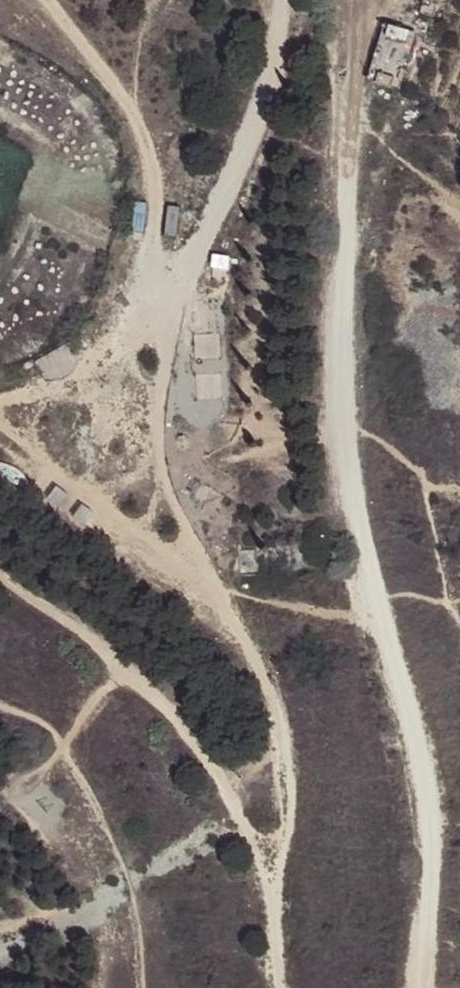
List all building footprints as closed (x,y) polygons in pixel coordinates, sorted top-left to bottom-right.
[(411,36),(390,28),(370,85),(392,92),(411,36)]
